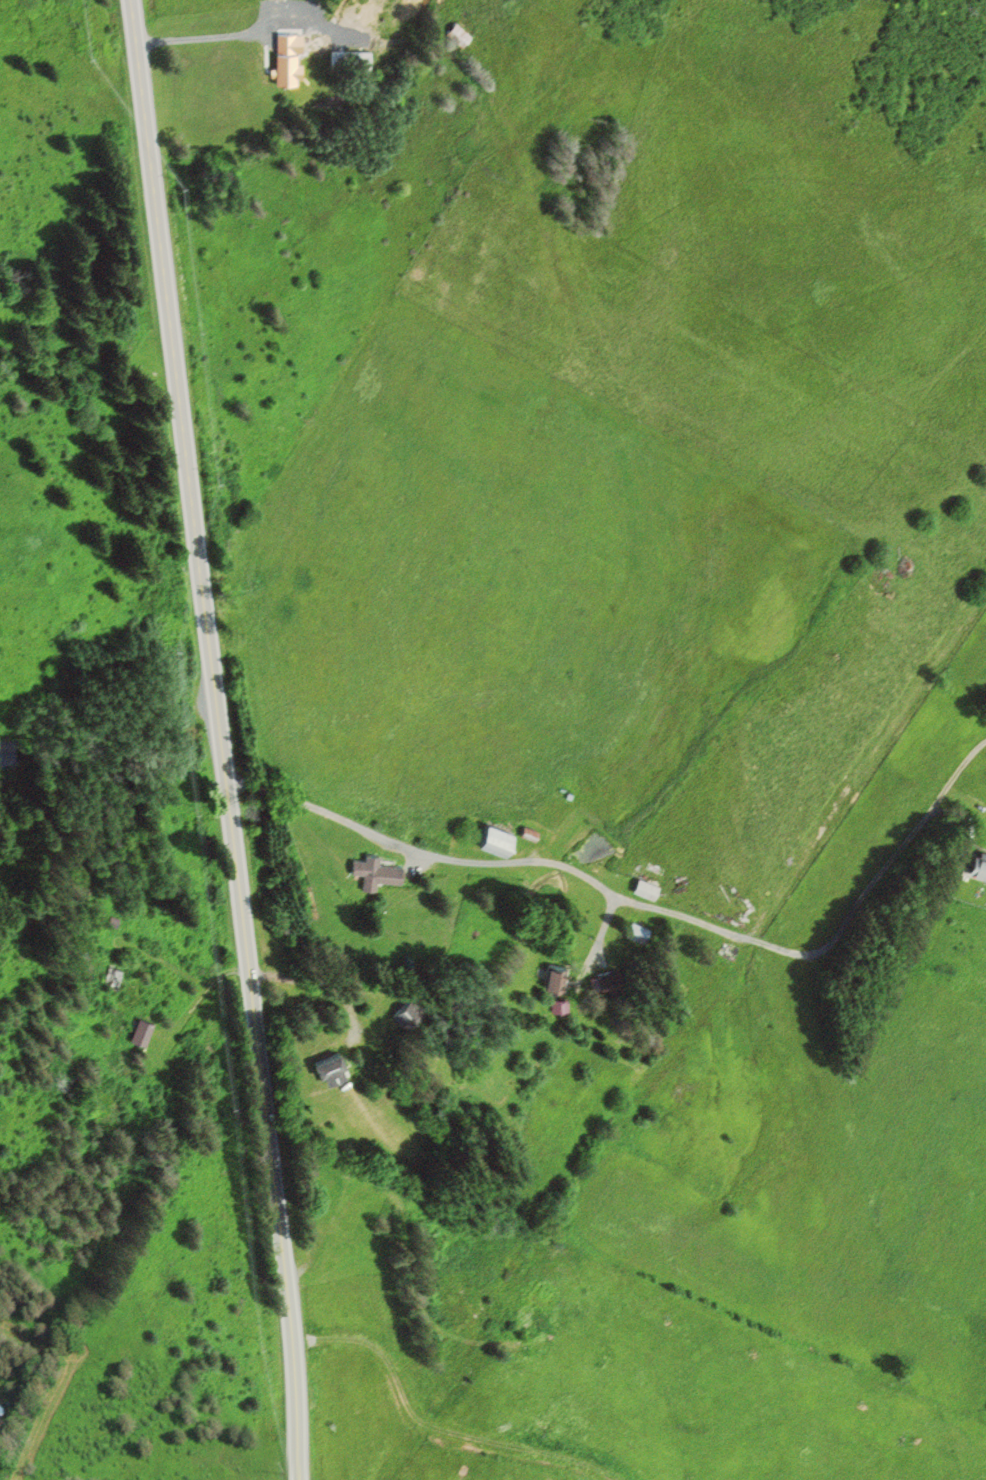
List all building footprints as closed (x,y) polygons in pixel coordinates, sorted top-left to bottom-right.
[(444,32),(460,48),(471,37),(455,21),(444,32)] [(273,84),(300,84),(301,35),(273,34),(273,84)] [(490,852),(504,852),(504,830),(490,830),(490,852)] [(971,850),(963,875),(985,881),(985,854),(971,850)] [(404,867),(379,866),(380,856),(363,856),(363,862),(350,862),(350,875),(363,876),(363,888),(403,889),(404,867)] [(630,892),(652,900),(659,880),(637,873),(630,892)] [(716,956),(734,963),(738,950),(721,943),(716,956)] [(559,968),(543,968),(543,989),(559,989),(559,968)] [(120,990),(120,970),(106,970),(105,989),(120,990)] [(552,1013),(566,1013),(566,1001),(552,1001),(552,1013)] [(154,1024),(136,1019),(128,1042),(146,1048),(154,1024)] [(310,1062),(319,1084),(344,1075),(335,1052),(310,1062)]
